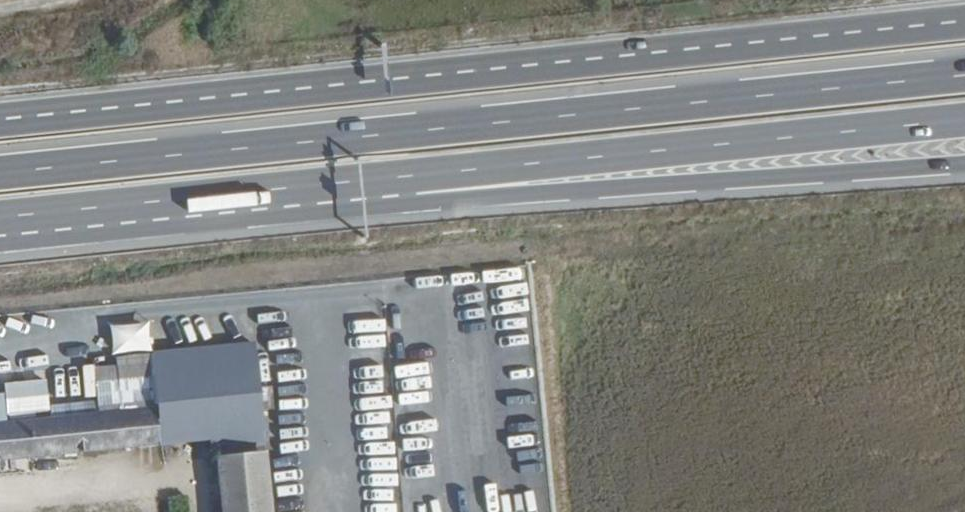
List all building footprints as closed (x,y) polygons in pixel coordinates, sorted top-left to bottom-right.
[(155,444),(259,432),(250,340),(151,350),(156,407),(128,409),(128,402),(112,404),(112,412),(0,422),(0,458),(155,444)] [(259,432),(155,444),(155,459),(214,453),(220,511),(267,511),(259,432)]
